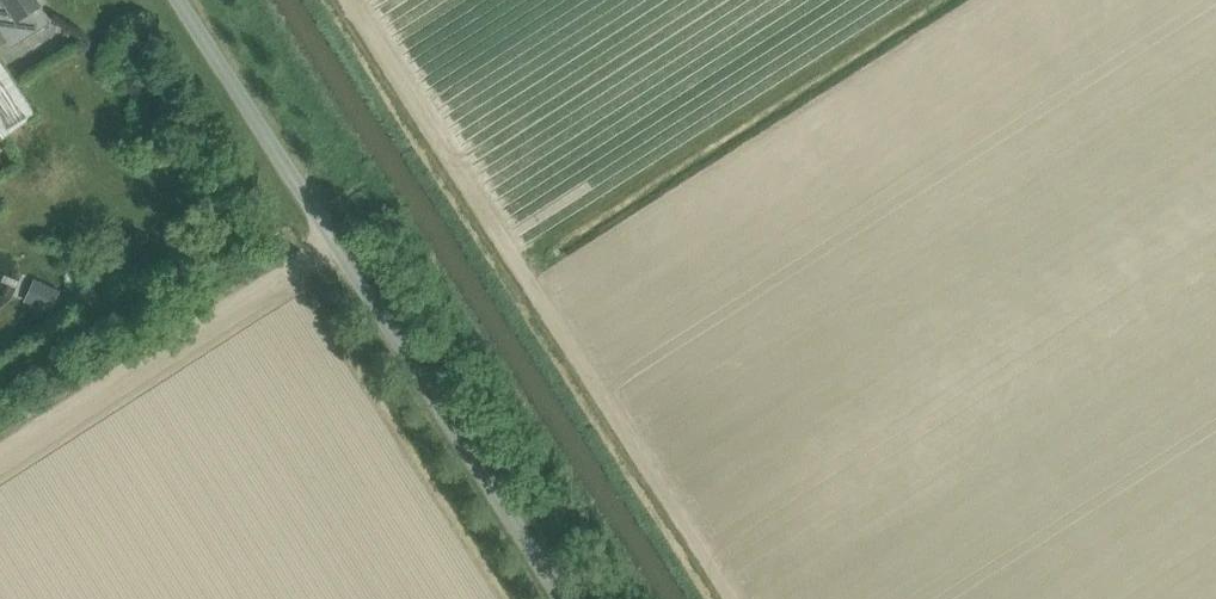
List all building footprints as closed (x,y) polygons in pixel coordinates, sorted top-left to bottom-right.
[(40,4),(37,0),(0,0),(0,31),(10,47),(49,21),(39,5),(40,4)] [(0,62),(0,117),(9,130),(35,115),(0,62)] [(9,130),(0,117),(0,137),(9,131),(9,130)]
